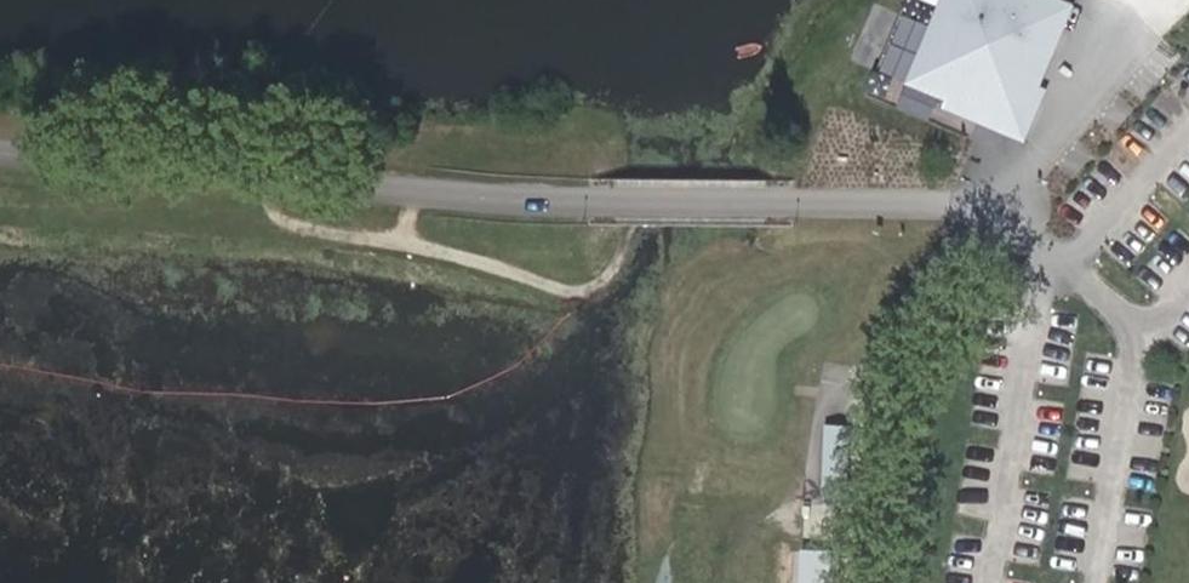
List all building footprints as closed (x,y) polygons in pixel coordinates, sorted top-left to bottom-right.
[(912,84),(952,100),(949,109),(981,122),(1032,144),(1054,91),(1047,85),(1081,6),(1067,0),(948,0),(912,84)] [(938,19),(943,3),(934,0),(918,0),(914,11),(938,19)] [(826,426),(821,546),(799,545),(798,582),(841,582),(848,427),(826,426)]
